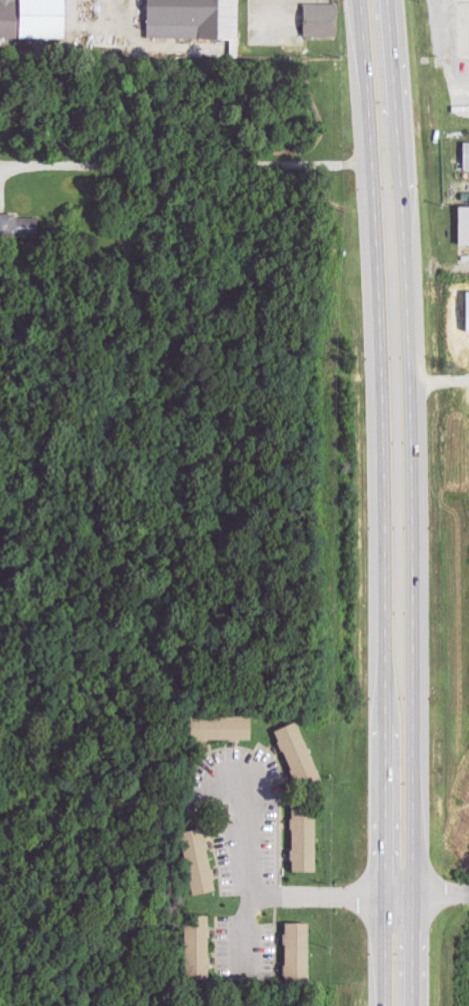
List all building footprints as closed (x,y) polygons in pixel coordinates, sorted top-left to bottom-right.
[(65,39),(66,0),(0,0),(0,39),(65,39)] [(239,40),(239,0),(146,0),(147,41),(239,40)] [(304,5),(303,38),(336,39),(336,6),(304,5)] [(458,209),(458,246),(468,247),(468,209),(458,209)] [(0,216),(0,235),(38,234),(37,215),(0,216)] [(187,718),(188,741),(250,740),(249,716),(187,718)] [(274,731),(293,780),(300,777),(304,787),(321,780),(297,721),(274,731)] [(316,809),(291,808),(290,873),(314,873),(316,809)] [(215,893),(207,829),(184,832),(192,895),(215,893)] [(184,914),(208,914),(208,980),(184,980),(184,914)] [(285,982),(309,982),(308,924),(284,924),(285,982)]
